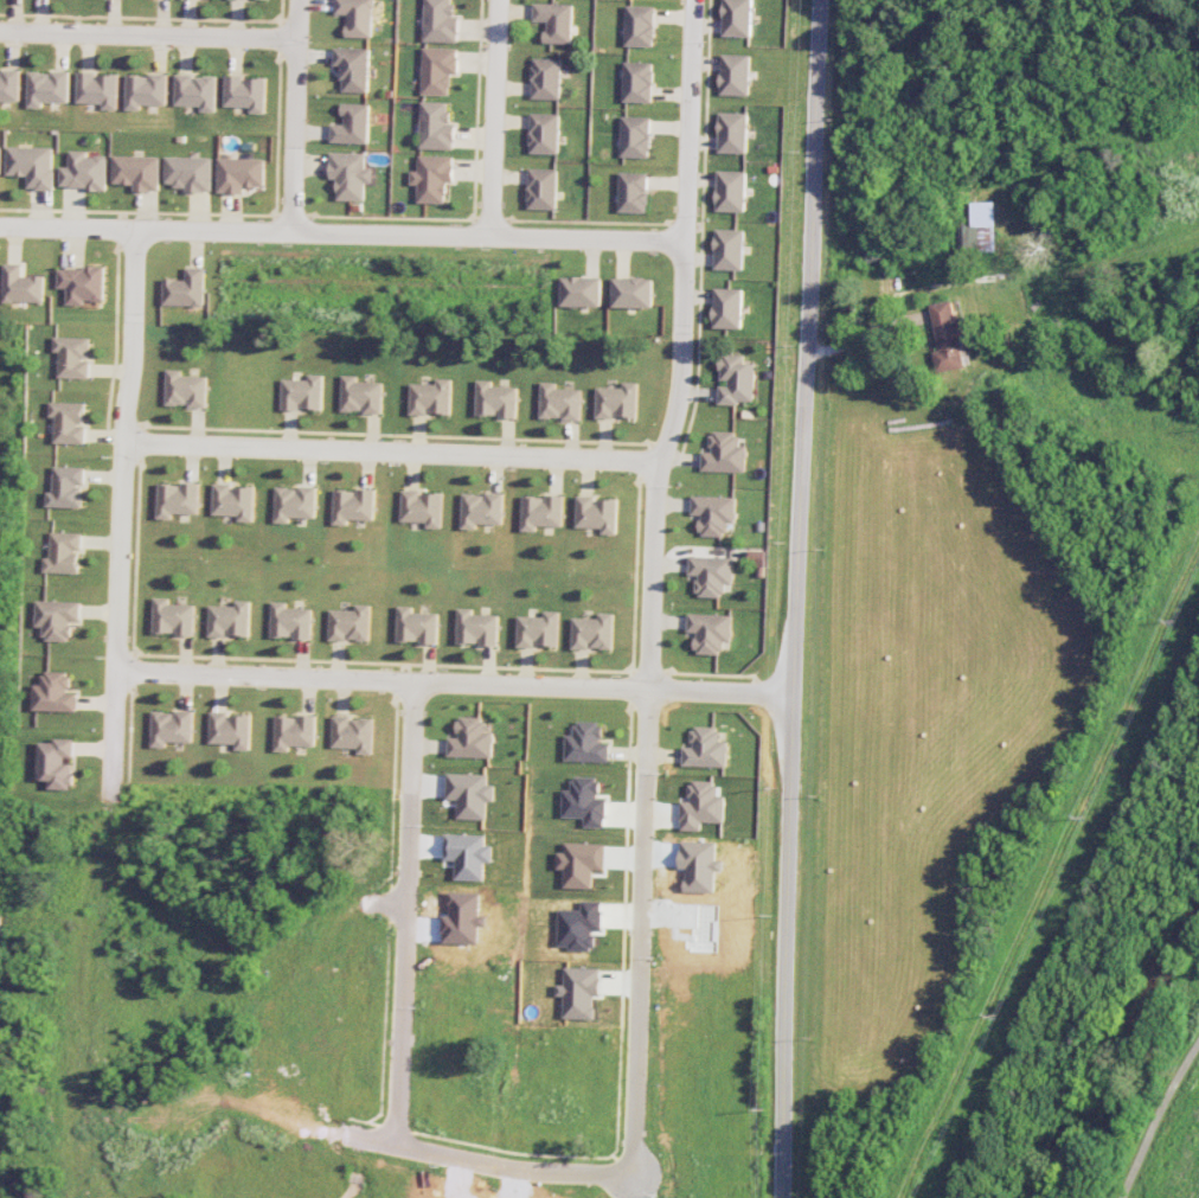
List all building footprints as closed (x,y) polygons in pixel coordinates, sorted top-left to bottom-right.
[(348,13),(348,36),(374,37),(375,0),(337,0),(337,13),(348,13)] [(453,15),(454,0),(426,0),(425,41),(460,42),(460,16),(453,15)] [(754,0),(725,0),(724,36),(753,36),(754,0)] [(573,43),(574,3),(535,3),(535,20),(547,20),(546,42),(573,43)] [(657,6),(627,5),(626,45),(656,46),(657,6)] [(370,92),(371,48),(335,47),(335,64),(343,65),(343,91),(370,92)] [(423,94),(451,94),(452,73),(459,73),(459,48),(424,47),(423,94)] [(752,54),(722,53),(722,94),(751,95),(752,54)] [(563,58),(533,58),(533,98),(562,98),(563,58)] [(654,102),(655,62),(625,61),(625,101),(654,102)] [(20,101),(21,69),(3,69),(3,71),(0,71),(0,100),(20,101)] [(70,70),(51,70),(51,72),(29,71),(28,107),(43,107),(43,101),(69,102),(70,70)] [(78,102),(104,103),(104,109),(119,109),(119,74),(97,73),(97,72),(79,71),(78,102)] [(168,104),(169,73),(150,73),(150,74),(128,74),(127,109),(142,110),(142,104),(168,104)] [(217,111),(218,76),(196,76),(196,73),(177,73),(177,105),(202,105),(202,111),(217,111)] [(246,75),(227,74),(226,106),(252,106),(252,112),(267,113),(268,78),(246,77),(246,75)] [(451,102),(423,101),(421,148),(455,149),(456,123),(450,123),(451,102)] [(371,103),(345,102),(344,124),(333,124),(332,142),(370,143),(371,103)] [(531,153),(560,154),(561,113),(532,112),(531,153)] [(750,113),(721,112),(720,152),(749,153),(750,113)] [(653,117),(623,116),(623,156),(652,157),(653,117)] [(54,188),(53,146),(7,147),(7,175),(28,175),(28,189),(54,188)] [(107,156),(87,155),(88,150),(70,150),(70,166),(60,166),(60,187),(107,188),(107,156)] [(366,200),(367,182),(374,182),(375,167),(367,167),(368,153),(332,152),(332,178),(339,178),(338,199),(366,200)] [(159,191),(160,156),(114,155),(113,183),(134,183),(134,190),(159,191)] [(455,156),(420,155),(420,170),(412,170),(412,184),(419,184),(419,202),(447,202),(447,181),(455,181),(455,156)] [(213,191),(213,157),(166,156),(166,185),(186,185),(186,191),(213,191)] [(266,158),(220,157),(219,192),(244,193),(244,186),(266,186),(266,158)] [(558,209),(559,169),(530,168),(529,208),(558,209)] [(748,171),(718,170),(717,210),(747,211),(748,171)] [(650,212),(650,172),(621,172),(621,211),(650,212)] [(970,201),(970,225),(954,225),(955,250),(977,249),(976,246),(994,246),(993,201),(970,201)] [(745,269),(746,229),(717,228),(716,269),(745,269)] [(4,301),(44,301),(44,276),(23,276),(23,263),(4,263),(4,301)] [(164,304),(205,305),(205,267),(187,266),(186,279),(164,278),(164,304)] [(59,267),(58,287),(67,288),(67,304),(85,304),(85,300),(104,300),(104,267),(59,267)] [(562,306),(602,306),(603,276),(562,276),(562,306)] [(614,306),(653,307),(654,277),(614,277),(614,306)] [(744,288),(715,287),(714,327),(743,328),(744,288)] [(939,349),(934,350),(937,371),(965,367),(959,335),(970,333),(967,317),(955,319),(952,300),(931,304),(939,349)] [(89,377),(90,337),(54,336),(54,351),(60,351),(59,377),(89,377)] [(720,402),(755,403),(756,363),(745,363),(745,354),(721,353),(720,383),(720,402)] [(166,404),(188,405),(188,406),(206,407),(207,376),(181,375),(181,369),(166,369),(166,404)] [(323,374),(308,374),(308,379),(282,378),(281,410),(300,410),(300,408),(322,409),(323,374)] [(382,382),(356,381),(357,375),(342,374),(341,410),(363,411),(362,413),(381,413),(382,382)] [(437,383),(410,383),(409,413),(451,414),(452,378),(437,378),(437,383)] [(517,386),(491,386),(492,380),(477,380),(476,414),(499,414),(499,417),(516,417),(517,386)] [(616,418),(616,417),(638,417),(638,382),(623,381),(623,387),(597,387),(597,417),(616,418)] [(581,419),(582,388),(556,388),(556,382),(541,382),(541,417),(563,417),(563,419),(581,419)] [(86,443),(87,426),(84,426),(85,403),(50,402),(49,417),(55,417),(55,442),(86,443)] [(738,432),(711,431),(711,452),(702,451),(702,470),(746,471),(747,446),(738,445),(738,432)] [(82,507),(82,485),(84,485),(85,466),(53,466),(53,491),(47,491),(47,507),(82,507)] [(198,513),(199,482),(181,482),(181,483),(159,482),(158,518),(172,518),(173,512),(198,513)] [(231,486),(232,483),(214,482),(213,514),(239,515),(239,521),(253,521),(255,487),(231,486)] [(315,518),(316,486),(298,485),(298,487),(275,486),(274,522),(290,522),(290,517),(315,518)] [(374,488),(356,488),(356,489),(334,489),(333,524),(348,525),(348,519),(374,519),(374,488)] [(442,528),(443,492),(420,492),(420,490),(402,489),(401,521),(427,521),(427,527),(442,528)] [(462,528),(477,529),(477,523),(503,524),(504,492),(485,492),(485,493),(463,493),(462,528)] [(564,495),(545,495),(545,496),(523,495),(522,531),(537,531),(537,525),(563,526),(564,495)] [(577,526),(603,527),(603,533),(617,534),(618,498),(597,498),(597,496),(578,495),(577,526)] [(727,536),(727,522),(736,522),(737,497),(693,495),(692,513),(701,514),(700,535),(727,536)] [(44,572),(79,573),(80,551),(82,551),(82,532),(51,531),(51,557),(45,557),(44,572)] [(734,557),(690,556),(690,574),(697,575),(697,596),(724,597),(724,583),(733,583),(734,557)] [(154,632),(176,632),(176,634),(194,635),(195,604),(169,603),(169,597),(155,597),(154,632)] [(45,640),(71,641),(72,620),(81,620),(81,601),(37,600),(36,626),(45,626),(45,640)] [(210,605),(209,636),(228,636),(228,635),(250,635),(251,600),(235,600),(235,606),(210,605)] [(311,640),(312,608),(286,607),(286,601),(271,601),(270,636),(293,637),(293,639),(311,640)] [(330,609),(329,640),(348,640),(348,639),(370,640),(371,604),(356,604),(356,610),(330,609)] [(397,640),(419,641),(419,643),(438,643),(439,612),(413,611),(413,606),(398,606),(397,640)] [(457,643),(498,644),(499,614),(473,614),(473,607),(458,607),(457,643)] [(545,616),(519,615),(518,645),(559,646),(560,611),(545,610),(545,616)] [(574,617),(573,647),(613,648),(614,612),(600,612),(600,618),(574,617)] [(733,614),(688,613),(688,632),(696,632),(695,652),(723,653),(723,640),(732,641),(733,614)] [(77,711),(77,692),(69,692),(70,672),(42,671),(42,684),(34,684),(33,710),(77,711)] [(193,711),(152,710),(152,746),(166,746),(166,741),(193,741),(193,711)] [(250,750),(250,714),(229,714),(229,711),(210,711),(210,742),(235,743),(235,749),(250,750)] [(298,714),(298,716),(275,716),(275,751),(289,751),(289,745),(315,746),(316,715),(298,714)] [(332,747),(358,747),(358,754),(372,754),(373,718),(351,718),(351,716),(333,715),(332,747)] [(448,756),(492,757),(493,731),(484,731),(485,717),(458,716),(458,737),(449,737),(448,756)] [(609,762),(610,742),(601,742),(602,721),(575,720),(575,734),(566,734),(565,760),(609,762)] [(728,741),(719,741),(719,727),(692,727),(692,747),(683,747),(683,765),(727,766),(728,741)] [(39,741),(38,780),(50,780),(49,789),(72,789),(73,759),(74,759),(74,738),(54,737),(54,742),(39,741)] [(488,774),(447,773),(447,799),(458,799),(458,818),(486,819),(487,802),(494,802),(494,784),(488,784),(488,774)] [(563,817),(585,817),(585,827),(606,827),(607,798),(599,798),(600,777),(573,776),(573,790),(564,789),(563,817)] [(725,822),(725,794),(717,794),(717,781),(690,780),(690,801),(681,801),(681,830),(702,830),(702,822),(725,822)] [(445,860),(456,860),(456,879),(484,880),(484,861),(492,861),(492,845),(485,845),(485,835),(445,833),(445,860)] [(605,869),(606,843),(566,843),(566,851),(558,851),(558,868),(565,869),(564,887),(593,888),(594,869),(605,869)] [(601,968),(565,967),(564,984),(557,984),(557,995),(564,996),(563,1018),(593,1018),(593,995),(600,995),(601,968)]
